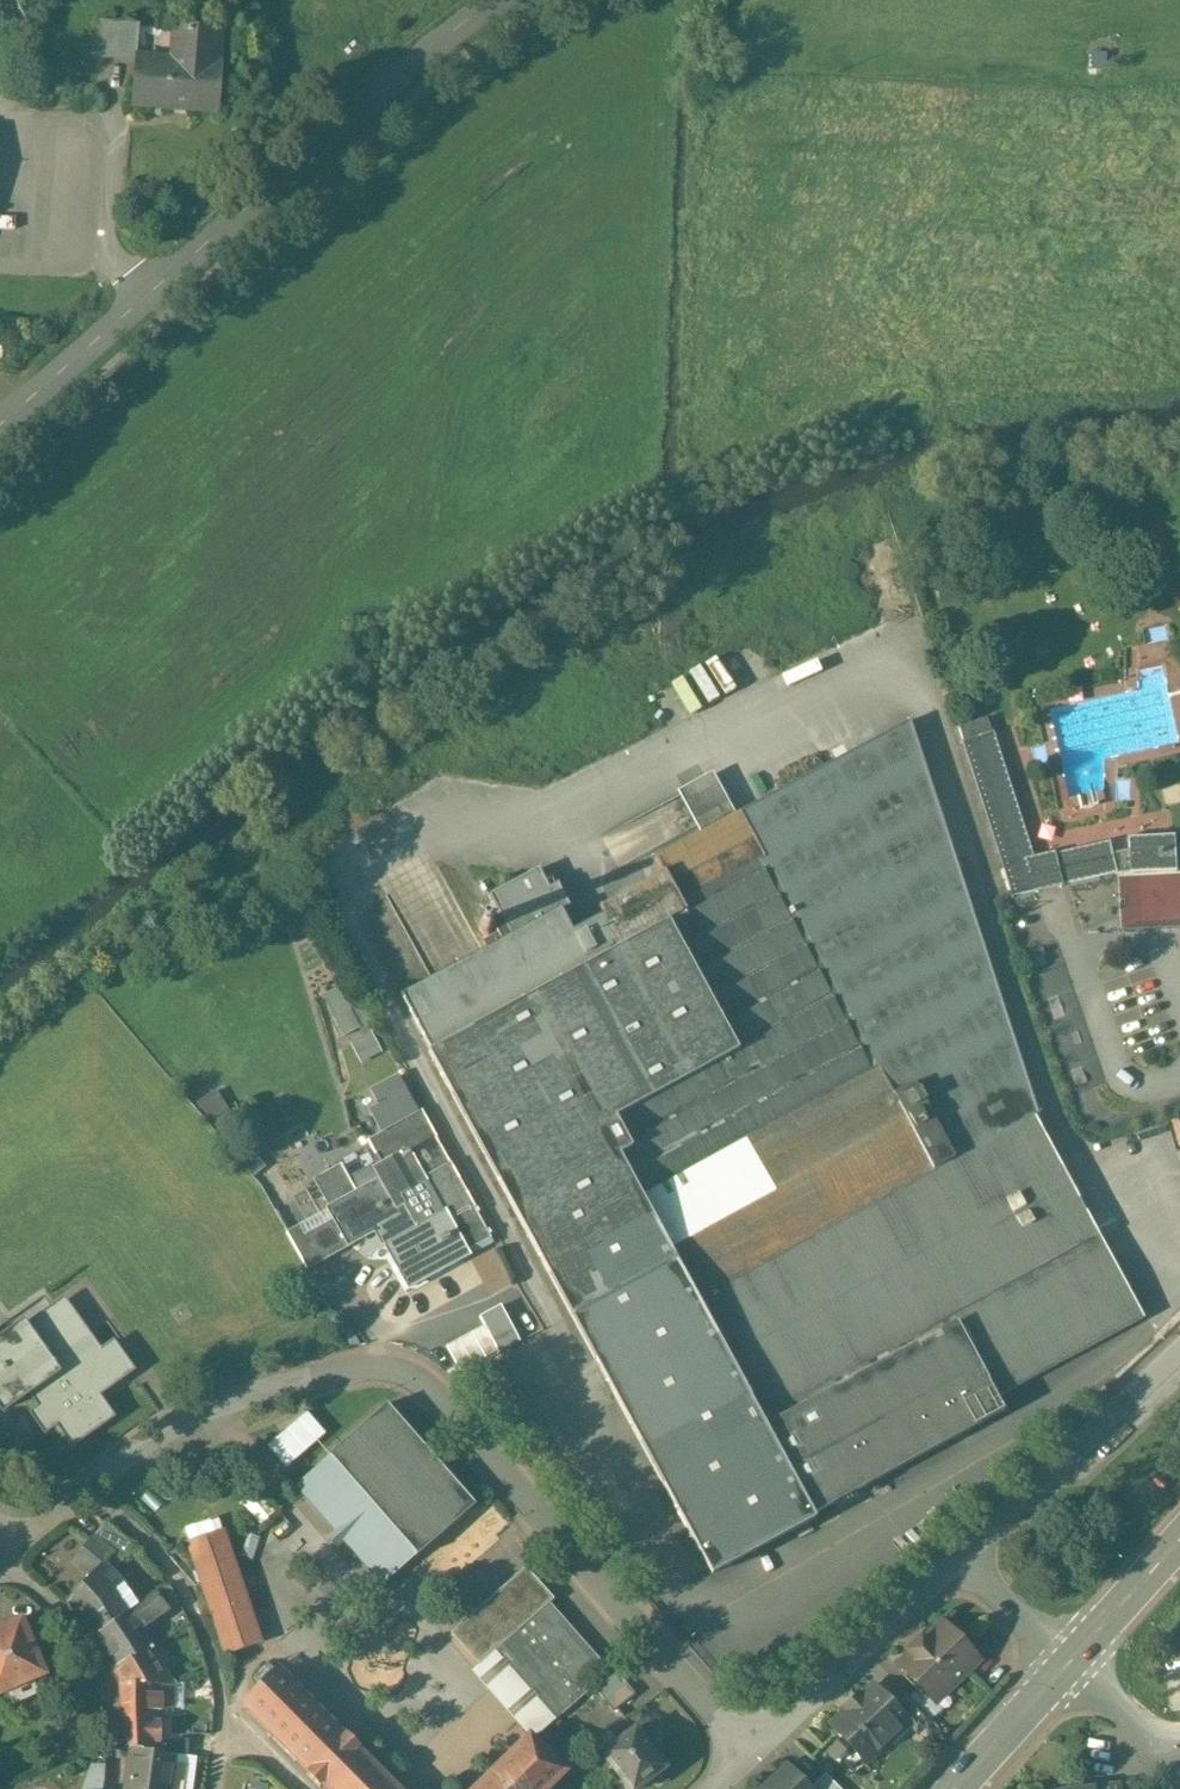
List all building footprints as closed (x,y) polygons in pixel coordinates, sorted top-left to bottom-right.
[(131,24),(98,22),(95,57),(128,60),(131,24)] [(219,32),(174,29),(172,61),(136,58),(132,106),(171,109),(171,106),(215,109),(215,112),(217,112),(220,65),(217,64),(219,32)] [(909,721),(654,858),(663,874),(600,908),(604,915),(572,932),(562,913),(571,908),(558,884),(555,886),(551,880),(545,883),(538,870),(488,897),(496,911),(487,915),(502,943),(488,951),(466,911),(472,908),(452,870),(360,920),(380,957),(382,956),(403,996),(401,998),(402,1000),(403,1000),(429,1050),(430,1052),(428,1054),(663,1486),(698,1550),(750,1521),(761,1543),(762,1545),(761,1545),(762,1547),(814,1519),(812,1515),(1004,1411),(996,1398),(1143,1318),(1034,1117),(1038,1116),(909,721)] [(1034,858),(994,732),(961,742),(961,744),(962,744),(1003,869),(1002,870),(1011,899),(1116,874),(1109,840),(1034,858)] [(1174,835),(1128,838),(1130,874),(1176,871),(1174,835)] [(479,927),(478,929),(479,932),(481,934),(483,935),(485,936),(488,935),(490,934),(492,932),(492,929),(492,926),(490,924),(488,923),(485,922),(483,923),(480,924),(479,927)] [(373,1021),(363,1001),(349,1009),(359,1028),(373,1021)] [(210,1116),(229,1106),(217,1087),(199,1097),(210,1116)] [(449,1164),(435,1139),(436,1138),(421,1111),(367,1140),(381,1166),(382,1168),(401,1157),(403,1160),(410,1156),(424,1183),(441,1214),(444,1213),(449,1222),(474,1209),(474,1208),(450,1163),(449,1164)] [(410,1156),(403,1160),(401,1157),(382,1168),(381,1166),(373,1171),(379,1180),(391,1202),(401,1195),(402,1196),(424,1183),(410,1156)] [(441,1214),(415,1228),(403,1207),(396,1211),(391,1202),(379,1180),(353,1194),(339,1168),(314,1181),(329,1208),(327,1209),(347,1246),(377,1230),(385,1245),(384,1246),(408,1289),(468,1256),(466,1252),(449,1222),(444,1213),(441,1214)] [(474,1209),(449,1222),(466,1252),(490,1239),(474,1209)] [(485,1276),(492,1291),(510,1283),(504,1268),(485,1276)] [(63,1302),(25,1328),(22,1324),(0,1340),(0,1408),(2,1411),(30,1391),(41,1407),(31,1414),(44,1432),(57,1423),(72,1445),(111,1417),(96,1396),(131,1371),(112,1344),(99,1353),(63,1302)] [(474,1505),(386,1405),(329,1456),(329,1457),(416,1555),(417,1556),(474,1505)] [(416,1555),(329,1457),(295,1487),(382,1585),(416,1555)] [(106,1523),(73,1560),(72,1559),(71,1561),(90,1577),(104,1563),(112,1571),(122,1561),(113,1553),(118,1547),(138,1566),(145,1559),(135,1547),(126,1538),(106,1523)] [(259,1642),(222,1533),(188,1544),(226,1654),(259,1642)] [(90,1577),(66,1601),(81,1618),(92,1637),(131,1610),(133,1609),(125,1598),(115,1604),(109,1596),(123,1584),(112,1571),(104,1563),(90,1577)] [(525,1568),(450,1634),(478,1666),(494,1652),(511,1672),(525,1659),(569,1709),(587,1692),(576,1680),(598,1660),(548,1604),(553,1600),(525,1568)] [(131,1610),(92,1637),(112,1670),(148,1648),(154,1644),(142,1627),(165,1611),(154,1595),(139,1605),(142,1609),(134,1615),(131,1610)] [(0,1630),(0,1693),(8,1690),(14,1703),(35,1694),(29,1680),(42,1675),(29,1644),(33,1642),(24,1621),(20,1623),(19,1622),(0,1630)] [(942,1623),(923,1641),(908,1654),(909,1655),(898,1666),(919,1688),(934,1703),(978,1660),(942,1623)] [(148,1648),(112,1670),(121,1684),(125,1746),(161,1753),(161,1698),(173,1698),(173,1683),(148,1648)] [(343,1738),(278,1672),(243,1706),(309,1772),(306,1775),(319,1788),(322,1785),(320,1783),(355,1749),(357,1751),(359,1749),(346,1735),(343,1738)] [(617,1673),(595,1690),(604,1701),(626,1684),(617,1673)] [(626,1684),(604,1701),(612,1712),(634,1695),(626,1684)] [(873,1686),(857,1701),(858,1702),(832,1727),(831,1725),(829,1727),(864,1764),(907,1724),(908,1723),(894,1708),(873,1686)] [(934,1703),(919,1688),(909,1698),(930,1720),(941,1710),(934,1703)] [(909,1698),(906,1696),(894,1708),(908,1723),(907,1724),(916,1734),(930,1720),(909,1698)] [(634,1730),(616,1743),(615,1744),(616,1745),(602,1756),(627,1788),(637,1788),(664,1769),(652,1754),(653,1753),(652,1753),(653,1752),(646,1743),(645,1744),(645,1743),(644,1744),(634,1730)] [(609,1733),(594,1745),(602,1756),(616,1745),(615,1744),(616,1743),(609,1733)] [(564,1773),(529,1738),(477,1788),(547,1788),(564,1773)] [(320,1783),(322,1785),(325,1788),(394,1788),(357,1751),(355,1749),(320,1783)] [(132,1750),(126,1788),(180,1788),(168,1787),(172,1755),(161,1753),(132,1750)] [(51,1752),(46,1753),(44,1758),(46,1762),(51,1764),(55,1762),(57,1758),(55,1753),(51,1752)] [(762,1788),(808,1788),(787,1766),(762,1788)] [(84,1788),(102,1788),(104,1780),(104,1767),(93,1767),(84,1788)] [(825,1775),(810,1788),(839,1788),(825,1775)]
